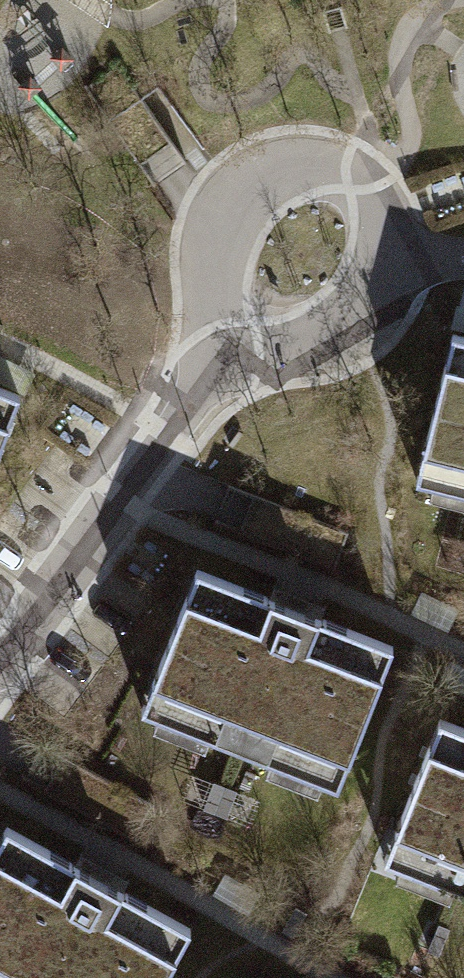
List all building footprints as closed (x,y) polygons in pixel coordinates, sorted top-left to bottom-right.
[(455,329),(416,483),(463,495),(463,331),(455,329)] [(14,401),(0,396),(0,439),(14,401)] [(394,644),(186,565),(135,697),(344,776),(394,644)] [(431,718),(379,849),(463,882),(463,730),(431,718)] [(2,830),(0,833),(0,977),(173,977),(194,942),(2,830)]
